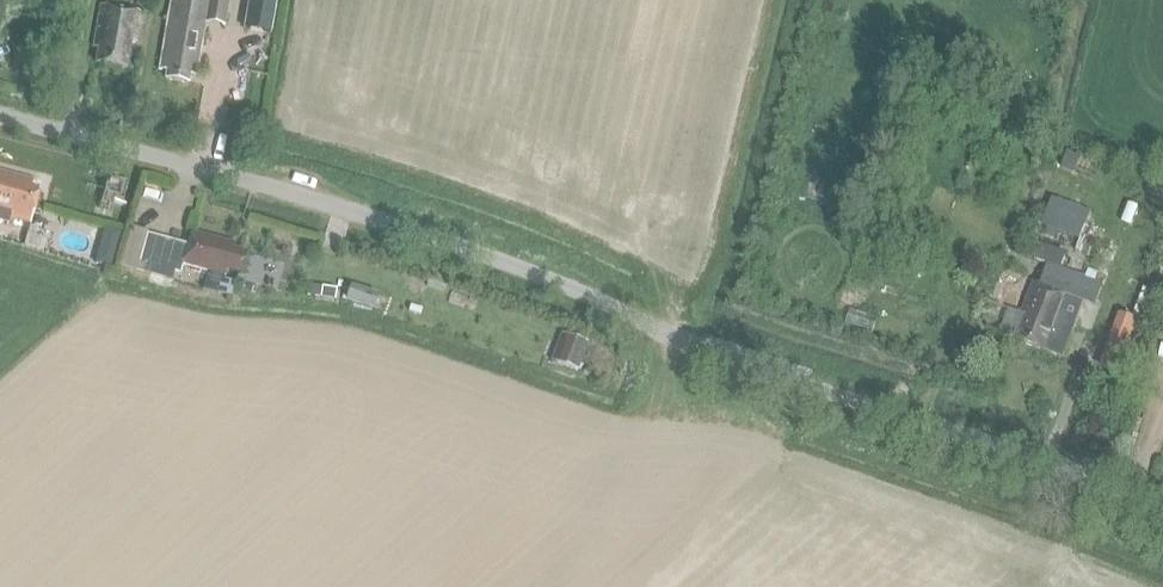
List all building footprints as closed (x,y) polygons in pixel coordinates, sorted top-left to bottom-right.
[(207,24),(225,27),(230,0),(173,0),(161,72),(170,73),(169,80),(189,84),(191,77),(198,78),(207,24)] [(246,22),(272,26),(276,0),(250,0),(246,22)] [(134,44),(139,45),(144,14),(101,7),(94,50),(100,51),(98,65),(129,71),(134,44)] [(0,172),(0,214),(32,223),(41,191),(33,189),(35,181),(0,172)] [(1047,229),(1095,240),(1102,207),(1055,197),(1047,229)] [(133,230),(122,268),(151,276),(149,284),(163,288),(166,279),(173,281),(176,271),(183,273),(185,264),(226,276),(228,271),(240,275),(246,255),(233,251),(235,246),(193,234),(189,247),(149,236),(149,234),(133,230)] [(114,271),(119,252),(110,249),(98,256),(96,266),(114,271)] [(1026,316),(1017,340),(1064,358),(1084,303),(1066,296),(1066,294),(1041,284),(1033,282),(1022,311),(1027,313),(1026,316)] [(308,297),(336,300),(337,290),(309,287),(308,297)] [(1143,288),(1133,316),(1149,322),(1159,293),(1143,288)] [(376,298),(350,290),(347,298),(373,306),(376,298)] [(881,330),(884,314),(851,307),(848,323),(881,330)] [(556,360),(595,373),(605,345),(565,332),(556,360)]
